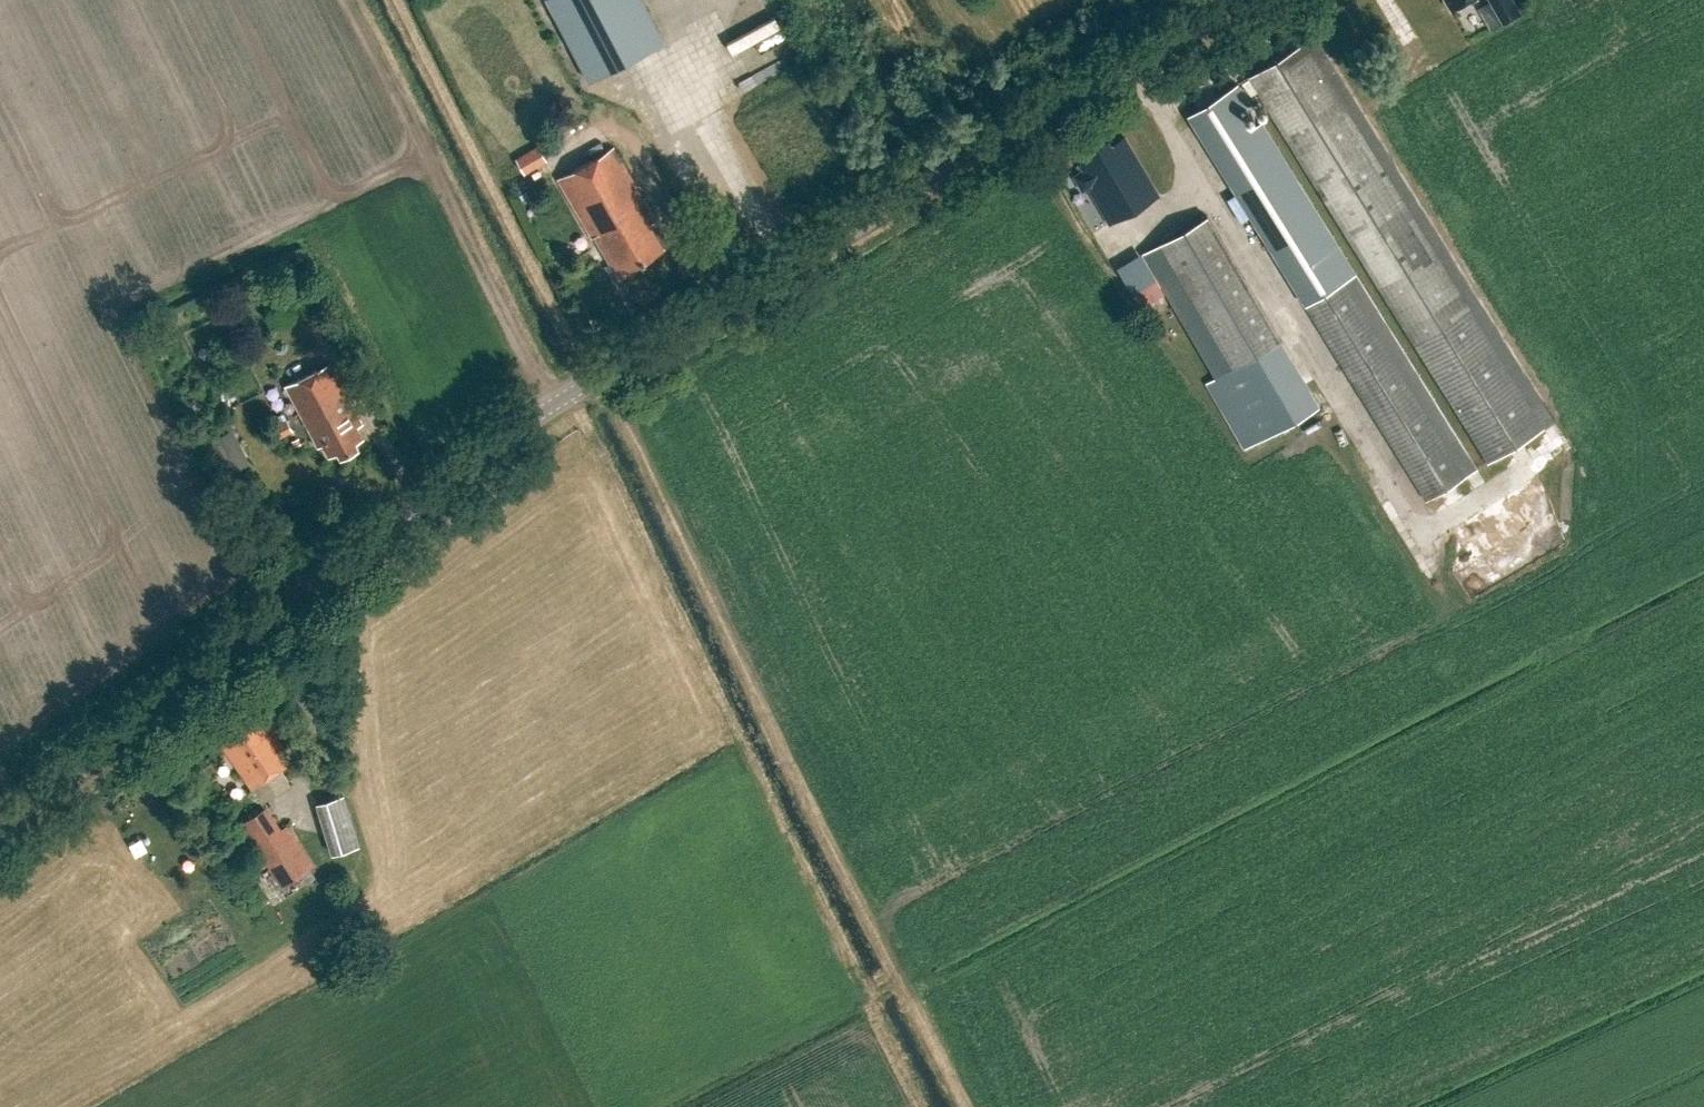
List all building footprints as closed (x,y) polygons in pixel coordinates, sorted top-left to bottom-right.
[(642,0),(547,0),(589,81),(664,42),(642,0)] [(1452,8),(1466,0),(1447,0),(1452,8)] [(1502,24),(1521,12),(1513,0),(1488,0),(1502,24)] [(1252,103),(1248,97),(1257,92),(1414,343),(1488,463),(1544,428),(1555,421),(1544,404),(1315,36),(1304,44),(1249,78),(1226,92),(1188,115),(1306,305),(1353,381),(1426,500),(1466,476),(1478,468),(1263,121),(1252,127),(1241,110),(1252,103)] [(1083,171),(1074,176),(1083,191),(1088,188),(1109,225),(1159,196),(1125,138),(1111,146),(1108,141),(1089,152),(1092,157),(1079,165),(1083,171)] [(538,145),(515,159),(525,175),(547,161),(538,145)] [(636,265),(671,244),(614,147),(558,179),(593,239),(595,238),(617,274),(616,274),(619,279),(638,269),(636,265)] [(1319,405),(1207,215),(1143,254),(1215,377),(1206,382),(1245,449),(1319,405)] [(363,438),(357,427),(363,424),(331,364),(287,387),(319,448),(323,445),(329,457),(338,452),(341,458),(359,448),(356,442),(363,438)] [(250,463),(233,428),(210,440),(227,475),(250,463)] [(216,731),(223,741),(221,743),(252,789),(295,759),(260,709),(248,717),(245,711),(216,731)] [(344,795),(315,804),(332,855),(361,846),(344,795)] [(240,824),(282,887),(316,865),(288,824),(282,829),(267,806),(240,824)]
